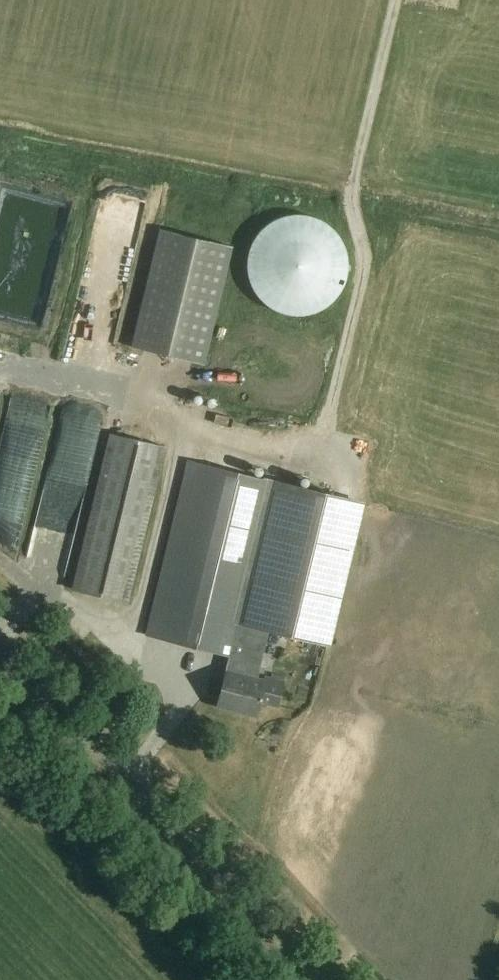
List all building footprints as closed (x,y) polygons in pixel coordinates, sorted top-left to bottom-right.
[(246,264),(247,271),(248,279),(251,286),(255,292),(259,298),(265,304),(271,308),(277,312),(284,314),(292,315),(299,316),(307,315),(314,313),(321,310),(328,307),(333,302),(338,296),(343,290),(346,283),(348,276),(349,269),(349,261),(348,254),(346,246),(343,240),(339,233),(334,228),(328,223),(322,219),(315,216),(308,214),(300,213),(293,213),(285,214),(278,217),(271,220),(265,225),(260,230),(255,236),(251,242),(249,249),(247,256),(246,264)] [(206,366),(234,248),(161,230),(133,348),(206,366)] [(9,329),(14,306),(24,308),(32,267),(41,269),(47,239),(27,236),(20,273),(0,269),(0,327),(9,329)] [(46,415),(11,408),(0,460),(0,526),(22,531),(46,415)] [(64,409),(60,434),(94,440),(98,414),(64,409)] [(129,604),(167,448),(109,434),(71,590),(129,604)] [(66,576),(92,460),(56,452),(29,567),(66,576)] [(320,640),(354,502),(186,460),(144,632),(230,654),(227,667),(224,666),(215,703),(256,714),(260,699),(276,703),(282,678),(264,674),(263,678),(252,676),(256,660),(260,642),(253,640),(256,624),(320,640)] [(16,566),(12,529),(0,531),(0,568),(16,566)] [(268,710),(265,721),(278,725),(281,713),(268,710)]
